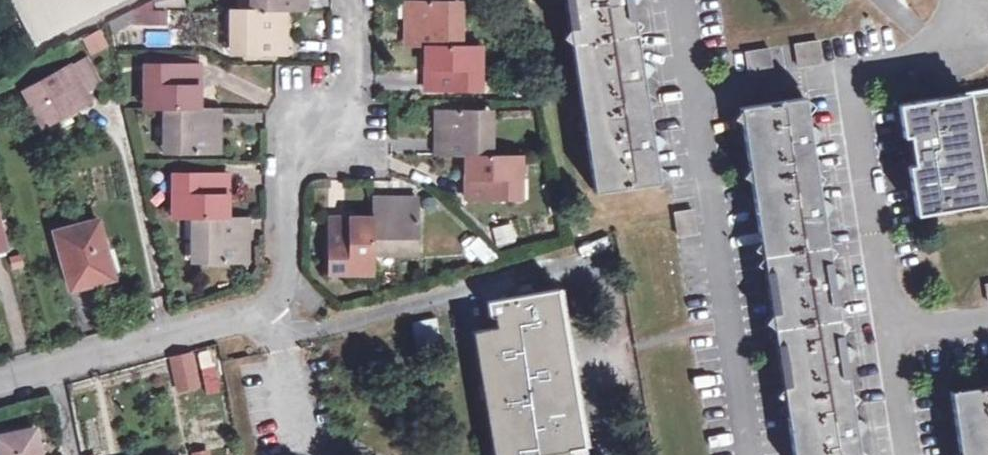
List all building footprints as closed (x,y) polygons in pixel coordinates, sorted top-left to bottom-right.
[(107,0),(20,0),(37,34),(107,0)] [(159,9),(182,0),(181,0),(155,0),(159,9)] [(238,55),(284,55),(286,13),(310,13),(310,0),(266,0),(266,12),(257,12),(238,12),(238,55)] [(266,0),(257,0),(257,12),(266,12),(266,0)] [(595,190),(657,180),(659,180),(631,0),(566,0),(595,190)] [(427,90),(474,90),(473,47),(465,47),(456,48),(456,2),(407,2),(407,46),(427,47),(427,90)] [(456,48),(465,47),(464,2),(456,2),(456,48)] [(238,55),(238,12),(230,12),(230,55),(238,55)] [(99,29),(80,37),(87,54),(106,46),(99,29)] [(793,62),(817,61),(817,41),(793,42),(793,62)] [(768,49),(742,49),(742,67),(768,67),(768,49)] [(146,58),(146,64),(154,64),(201,66),(201,61),(146,58)] [(152,108),(154,64),(146,64),(144,107),(152,108)] [(175,109),(173,152),(217,155),(218,111),(199,110),(201,66),(154,64),(152,108),(166,108),(175,109)] [(82,68),(67,77),(82,102),(97,94),(82,68)] [(82,102),(67,77),(23,102),(42,136),(87,110),(82,102)] [(906,103),(923,211),(969,204),(987,201),(987,90),(971,93),(906,103)] [(805,97),(741,106),(794,454),(860,454),(805,97)] [(175,109),(166,108),(165,151),(173,152),(175,109)] [(465,200),(512,200),(512,156),(491,157),(484,157),(485,113),(435,112),(434,156),(465,158),(465,200)] [(181,218),(184,174),(175,173),(172,218),(181,218)] [(201,218),(199,263),(246,264),(246,219),(225,219),(227,176),(184,174),(181,218),(193,218),(201,218)] [(329,221),(329,267),(374,266),(374,258),(374,250),(415,250),(416,202),(375,203),(374,220),(329,221)] [(201,218),(193,218),(191,263),(199,263),(201,218)] [(72,289),(99,282),(97,275),(113,270),(99,220),(56,232),(72,289)] [(490,228),(498,247),(518,239),(510,220),(490,228)] [(465,227),(455,240),(485,264),(495,251),(465,227)] [(374,250),(374,258),(415,257),(415,250),(374,250)] [(374,266),(329,267),(329,276),(374,275),(374,266)] [(556,294),(489,305),(492,319),(497,319),(498,329),(477,333),(501,454),(590,454),(556,294)] [(185,352),(169,356),(177,385),(192,381),(185,352)] [(982,384),(951,388),(961,454),(987,454),(987,383),(982,384)] [(39,428),(1,436),(5,454),(45,454),(39,428)] [(191,454),(210,454),(207,447),(190,454),(191,454)]
